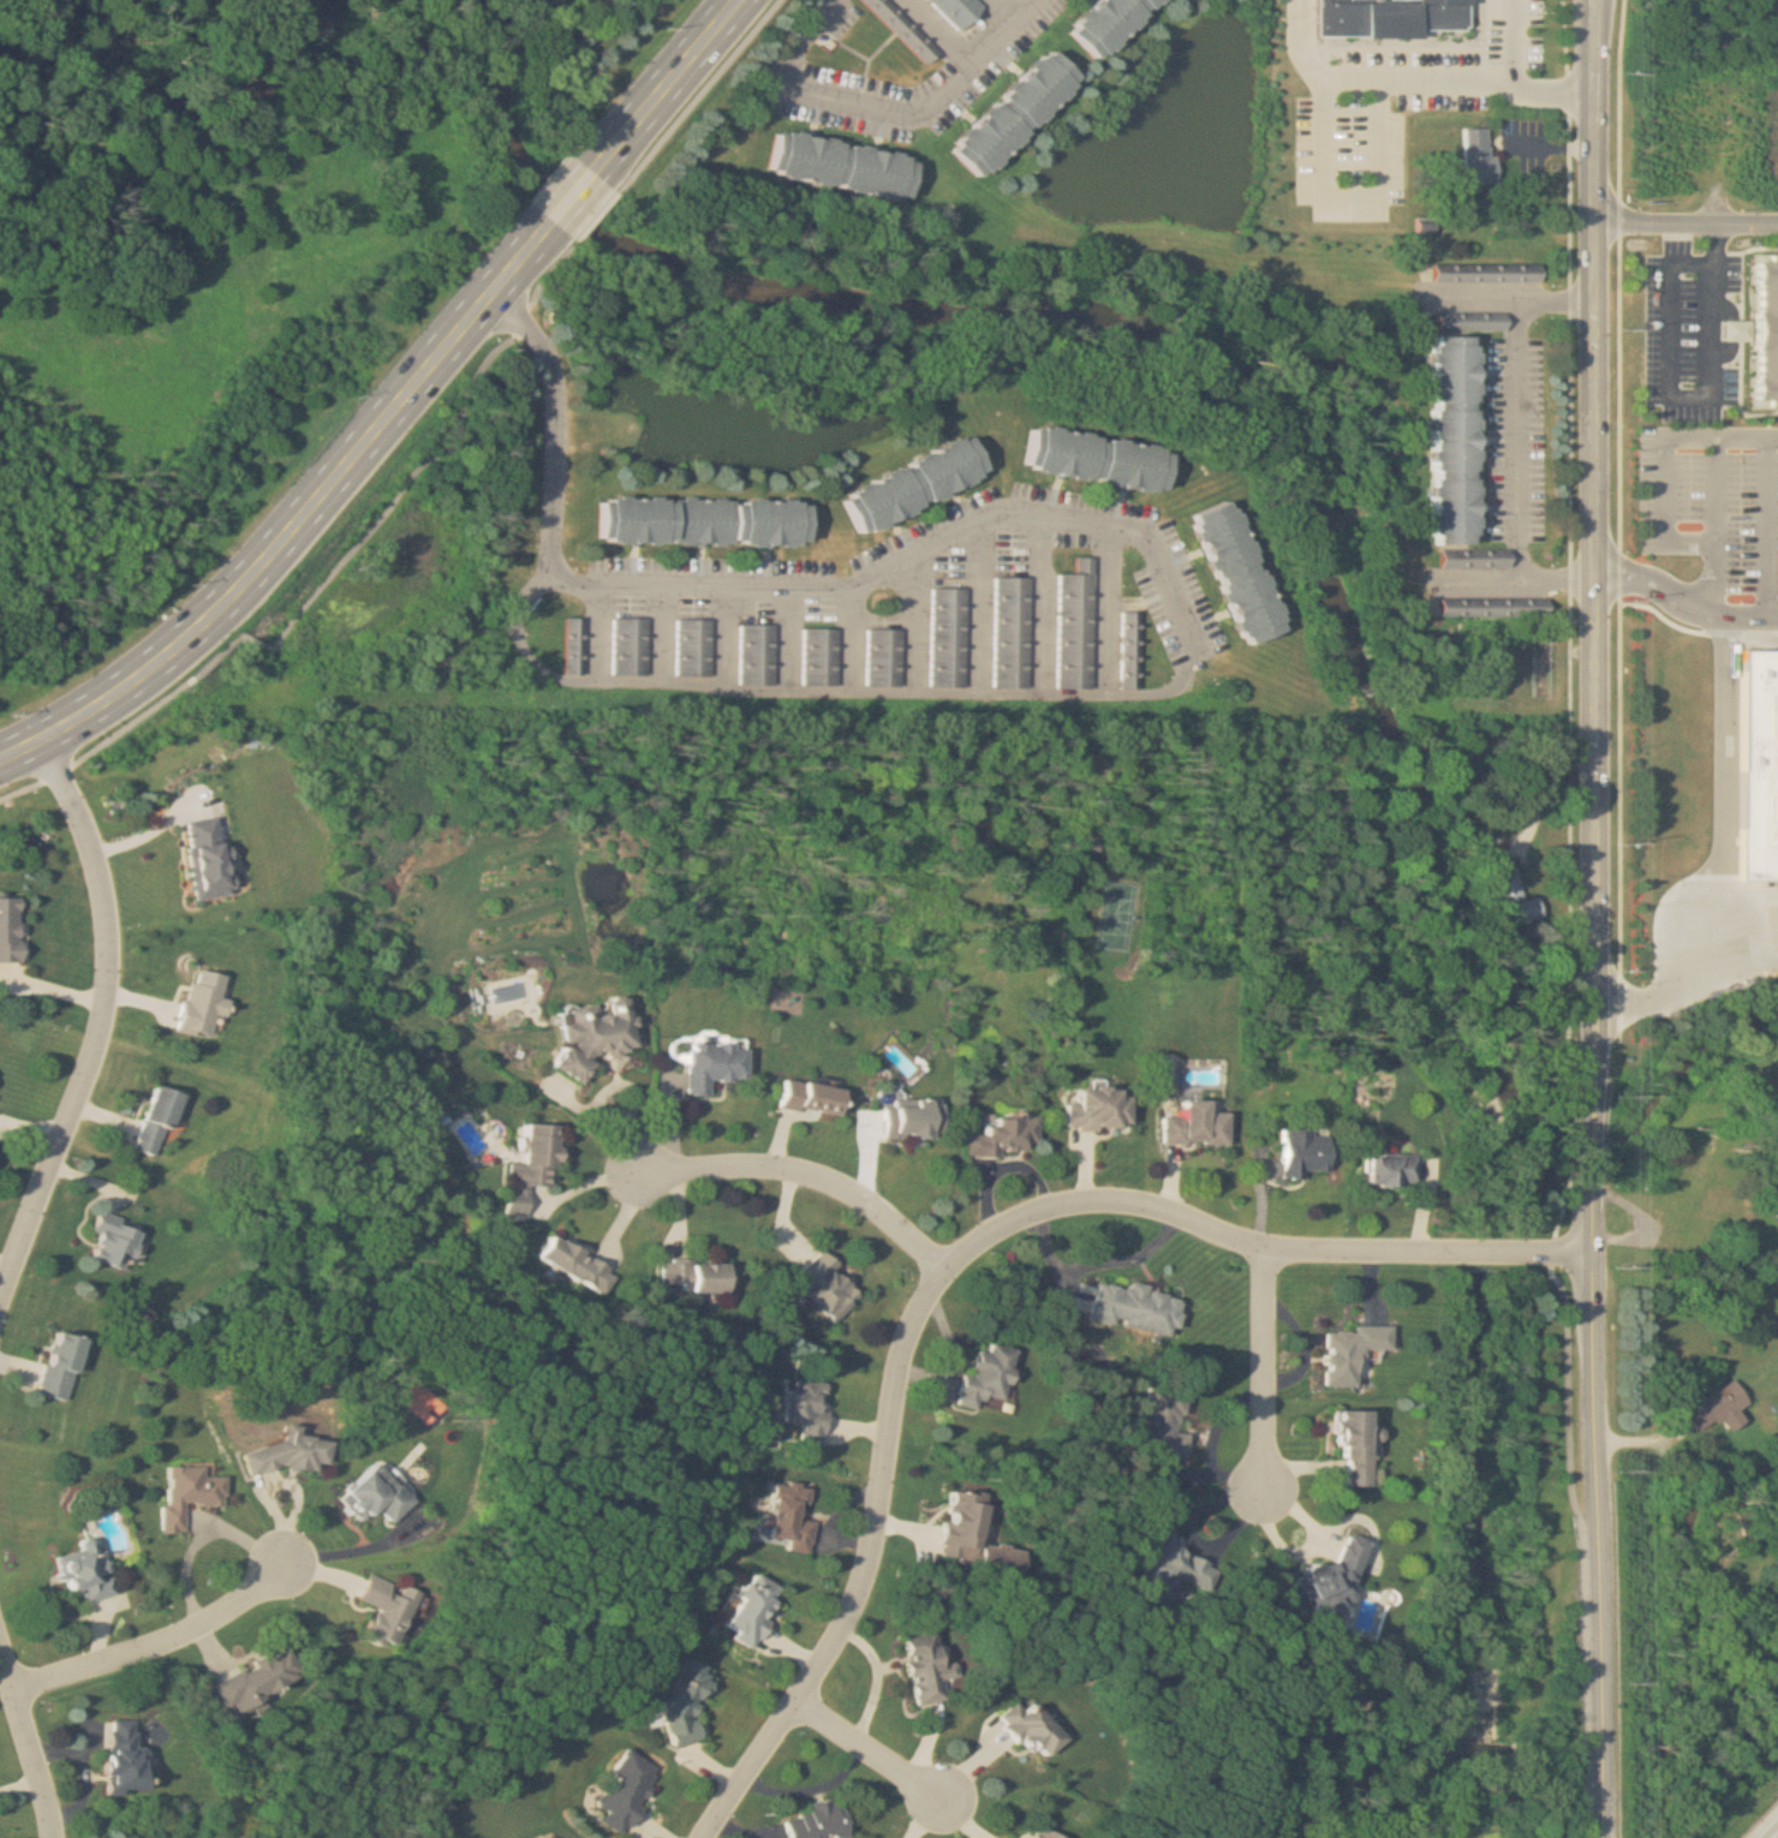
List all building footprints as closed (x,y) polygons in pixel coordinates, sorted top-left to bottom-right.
[(890,0),(864,0),(927,65),(940,52),(890,0)] [(961,31),(986,7),(979,0),(931,0),(961,31)] [(1061,25),(1087,59),(1149,0),(1087,0),(1061,25)] [(1315,32),(1315,0),(1463,0),(1462,25),(1415,24),(1413,32),(1364,32),(1315,32)] [(942,149),(973,178),(1069,74),(1042,44),(942,149)] [(766,123),(756,167),(899,199),(909,154),(766,123)] [(1461,128),(1464,183),(1495,181),(1494,155),(1488,155),(1486,126),(1461,128)] [(1744,254),(1745,405),(1777,405),(1777,254),(1744,254)] [(1534,281),(1535,265),(1428,264),(1428,280),(1534,281)] [(1717,339),(1740,339),(1740,321),(1717,321),(1717,339)] [(1424,333),(1426,544),(1472,544),(1472,332),(1424,333)] [(1024,426),(1019,464),(1157,490),(1163,454),(1024,426)] [(836,495),(855,531),(979,470),(963,434),(836,495)] [(595,490),(595,537),(804,542),(804,495),(595,490)] [(1186,518),(1239,644),(1278,625),(1224,497),(1186,518)] [(1437,567),(1503,567),(1503,550),(1437,550),(1437,567)] [(1061,689),(1096,689),(1096,557),(1079,557),(1079,574),(1061,574),(1061,689)] [(1032,688),(1032,577),(997,577),(997,688),(1032,688)] [(968,687),(968,588),(934,588),(934,687),(968,687)] [(1435,617),(1542,617),(1542,599),(1454,599),(1454,607),(1435,607),(1435,617)] [(1137,612),(1120,612),(1119,689),(1137,689),(1137,612)] [(588,675),(588,618),(570,618),(570,675),(588,675)] [(650,619),(616,619),(616,676),(650,676),(650,619)] [(714,620),(679,620),(679,677),(714,677),(714,620)] [(777,626),(743,625),(743,685),(777,686),(777,626)] [(840,629),(806,629),(806,685),(840,685),(840,629)] [(904,629),(870,629),(870,686),(904,686),(904,629)] [(1738,876),(1777,876),(1777,650),(1737,649),(1738,876)] [(187,821),(197,900),(233,895),(222,817),(187,821)] [(1488,872),(1497,926),(1539,919),(1535,897),(1518,900),(1513,868),(1488,872)] [(0,898),(0,963),(25,963),(24,897),(0,898)] [(182,1033),(215,1039),(219,1014),(223,1014),(229,975),(192,969),(182,1033)] [(598,1061),(628,1057),(632,1049),(639,1048),(633,999),(571,1007),(572,1017),(566,1029),(569,1047),(558,1070),(587,1084),(598,1061)] [(751,1081),(751,1042),(691,1041),(691,1096),(715,1096),(715,1081),(751,1081)] [(846,1117),(850,1089),(786,1079),(782,1107),(846,1117)] [(185,1095),(159,1086),(136,1149),(162,1158),(185,1095)] [(1083,1089),(1083,1101),(1070,1101),(1070,1129),(1134,1129),(1134,1089),(1083,1089)] [(1222,1145),(1223,1112),(1200,1111),(1201,1100),(1175,1099),(1174,1114),(1158,1114),(1157,1143),(1222,1145)] [(884,1139),(946,1139),(946,1103),(885,1102),(884,1139)] [(1041,1154),(1041,1115),(1000,1115),(1000,1125),(989,1125),(989,1135),(969,1135),(969,1154),(1041,1154)] [(561,1125),(530,1124),(528,1164),(513,1163),(512,1185),(509,1184),(508,1214),(532,1215),(533,1187),(559,1188),(561,1125)] [(1278,1179),(1301,1179),(1301,1171),(1323,1171),(1323,1129),(1278,1129),(1278,1179)] [(1412,1155),(1361,1155),(1361,1187),(1412,1187),(1412,1155)] [(128,1270),(131,1259),(140,1262),(150,1230),(104,1217),(91,1259),(128,1270)] [(608,1293),(620,1267),(552,1235),(540,1261),(608,1293)] [(824,1250),(796,1279),(837,1321),(866,1293),(824,1250)] [(665,1263),(666,1294),(734,1293),(733,1261),(665,1263)] [(1097,1283),(1089,1318),(1172,1338),(1181,1298),(1125,1284),(1124,1289),(1097,1283)] [(1323,1330),(1322,1386),(1356,1387),(1357,1349),(1387,1349),(1387,1326),(1349,1326),(1349,1330),(1323,1330)] [(88,1338),(55,1332),(42,1394),(75,1401),(88,1338)] [(959,1375),(951,1407),(973,1412),(977,1396),(1000,1401),(1012,1350),(984,1343),(982,1352),(973,1350),(967,1376),(959,1375)] [(803,1444),(826,1447),(834,1384),(793,1379),(788,1423),(806,1426),(803,1444)] [(1742,1405),(1729,1381),(1680,1407),(1692,1430),(1716,1418),(1723,1431),(1740,1422),(1734,1409),(1742,1405)] [(1182,1458),(1183,1433),(1177,1432),(1179,1387),(1139,1385),(1136,1456),(1182,1458)] [(1345,1486),(1371,1486),(1371,1442),(1380,1442),(1380,1428),(1365,1428),(1365,1411),(1329,1411),(1329,1459),(1345,1459),(1345,1486)] [(252,1477),(282,1470),(319,1473),(320,1467),(333,1463),(335,1441),(305,1438),(306,1427),(289,1425),(288,1443),(246,1454),(252,1477)] [(367,1525),(381,1510),(395,1523),(417,1501),(378,1463),(341,1500),(367,1525)] [(163,1534),(188,1535),(188,1506),(228,1506),(228,1476),(209,1476),(209,1467),(171,1466),(170,1506),(164,1506),(163,1534)] [(790,1551),(813,1555),(818,1521),(804,1519),(806,1504),(812,1505),(815,1487),(776,1482),(767,1538),(791,1542),(790,1551)] [(1019,1548),(975,1543),(980,1496),(943,1492),(936,1563),(1016,1572),(1019,1548)] [(1154,1597),(1211,1578),(1203,1556),(1185,1562),(1174,1528),(1135,1541),(1154,1597)] [(1363,1541),(1343,1534),(1333,1561),(1286,1573),(1295,1610),(1302,1608),(1312,1611),(1346,1603),(1349,1595),(1347,1588),(1363,1541)] [(87,1605),(122,1595),(112,1562),(105,1563),(100,1543),(60,1554),(71,1593),(82,1590),(87,1605)] [(762,1648),(786,1588),(752,1573),(727,1634),(762,1648)] [(369,1639),(400,1650),(422,1593),(373,1575),(362,1603),(379,1610),(369,1639)] [(915,1707),(950,1698),(932,1632),(897,1641),(915,1707)] [(308,1679),(293,1648),(219,1684),(233,1714),(308,1679)] [(678,1749),(709,1739),(702,1717),(715,1680),(711,1667),(691,1660),(684,1662),(667,1710),(678,1749)] [(1039,1761),(1063,1738),(1028,1703),(1021,1709),(1015,1702),(998,1719),(1039,1761)] [(141,1720),(112,1720),(112,1794),(152,1794),(152,1749),(141,1749),(141,1720)] [(643,1806),(666,1771),(634,1750),(600,1803),(614,1812),(609,1821),(633,1836),(650,1810),(643,1806)] [(847,1798),(811,1805),(813,1814),(787,1819),(791,1837),(854,1837),(847,1798)] [(1037,1826),(1029,1837),(1056,1837),(1037,1826)]
